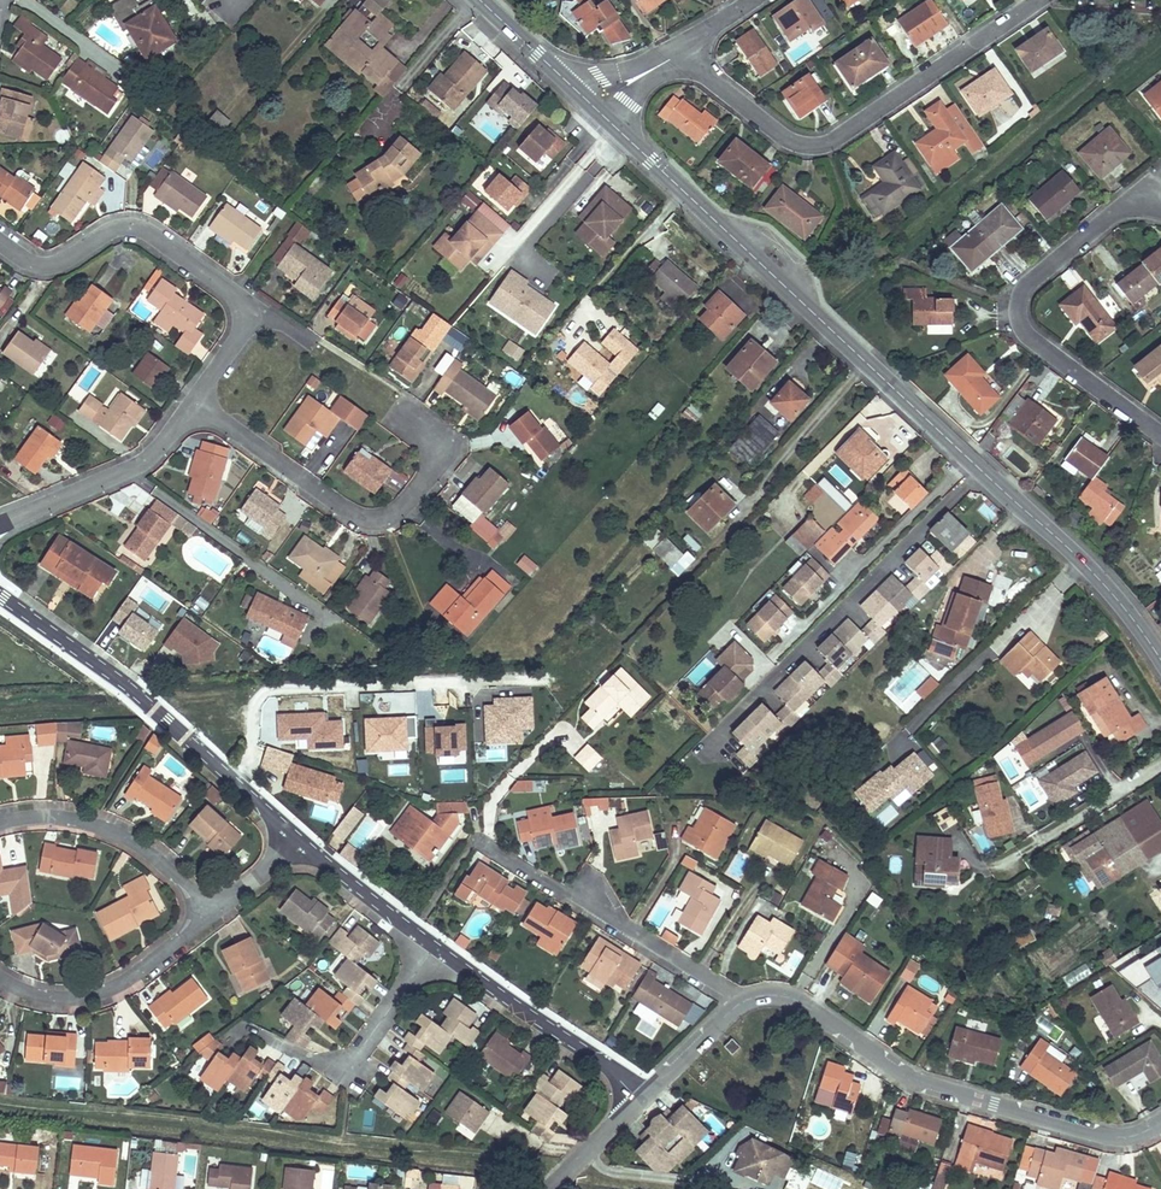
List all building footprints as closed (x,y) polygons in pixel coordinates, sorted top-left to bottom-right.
[(153,3),(140,10),(135,0),(122,0),(109,8),(123,32),(130,29),(133,35),(140,46),(147,59),(175,42),(153,3)] [(387,33),(393,26),(380,14),(389,3),(386,0),(367,0),(357,12),(355,10),(352,14),(350,16),(335,34),(334,34),(332,37),(347,50),(348,50),(343,55),(364,73),(377,85),(373,90),(383,98),(407,70),(398,63),(383,49),(377,44),(387,33)] [(606,0),(605,0),(596,6),(598,9),(596,11),(590,1),(591,0),(574,0),(573,1),(564,0),(563,0),(559,13),(571,24),(572,24),(575,22),(580,28),(580,29),(584,27),(589,34),(596,29),(599,32),(603,29),(611,43),(630,38),(617,20),(619,19),(606,0)] [(643,13),(657,4),(655,1),(656,0),(634,0),(643,13)] [(822,23),(807,0),(796,0),(793,3),(794,5),(775,18),(790,40),(809,27),(811,30),(822,23)] [(948,23),(932,0),(929,0),(908,14),(910,16),(910,17),(899,24),(912,43),(927,33),(929,36),(948,23)] [(335,34),(350,16),(352,14),(348,11),(347,12),(331,31),(334,34),(335,34)] [(899,24),(910,17),(910,16),(908,14),(897,21),(897,22),(899,24)] [(25,34),(31,27),(33,24),(22,16),(14,27),(24,35),(25,34)] [(580,29),(580,28),(575,22),(572,24),(571,24),(575,28),(579,31),(580,29)] [(63,61),(43,46),(48,39),(31,27),(25,34),(24,35),(28,38),(29,39),(22,49),(16,57),(19,59),(34,70),(49,80),(63,61)] [(589,34),(584,27),(580,29),(579,31),(584,36),(585,36),(589,34)] [(776,64),(753,30),(737,40),(760,75),(776,64)] [(1060,52),(1046,30),(1015,51),(1030,72),(1060,52)] [(383,48),(392,39),(393,38),(388,33),(387,33),(377,44),(383,49),(383,48)] [(913,46),(929,36),(927,33),(912,43),(913,46)] [(22,49),(29,39),(28,38),(24,35),(17,45),(22,49)] [(140,46),(133,35),(128,39),(134,49),(134,50),(140,47),(140,46)] [(347,50),(332,37),(325,45),(326,46),(360,75),(361,76),(364,73),(343,55),(348,50),(347,50)] [(851,88),(888,64),(871,39),(835,64),(851,88)] [(79,60),(81,58),(80,56),(76,53),(71,60),(76,64),(77,63),(79,60)] [(466,95),(487,70),(467,53),(449,73),(451,75),(452,76),(448,80),(447,79),(446,78),(445,77),(443,75),(429,91),(449,108),(463,93),(466,95)] [(31,74),(34,70),(19,59),(16,57),(14,60),(15,61),(31,73),(31,74)] [(118,102),(113,98),(119,90),(105,79),(96,72),(95,71),(97,67),(89,61),(86,65),(79,60),(77,63),(76,64),(64,81),(70,86),(103,111),(108,115),(118,102)] [(107,74),(97,67),(95,71),(96,72),(105,79),(108,75),(107,74)] [(1010,95),(994,69),(983,77),(987,82),(983,84),(982,83),(965,95),(964,95),(978,116),(1010,95)] [(825,100),(808,75),(783,92),(799,117),(825,100)] [(987,82),(983,77),(961,91),(964,95),(965,95),(982,83),(983,84),(987,82)] [(503,81),(486,106),(522,131),(539,105),(503,81)] [(1145,96),(1160,117),(1160,84),(1145,96)] [(33,98),(3,88),(0,97),(0,98),(3,99),(0,108),(0,133),(20,139),(27,118),(33,98)] [(452,111),(465,97),(466,95),(463,93),(449,108),(452,111)] [(701,114),(682,99),(679,102),(672,96),(658,114),(665,121),(668,116),(698,141),(711,126),(700,116),(701,114)] [(369,129),(382,141),(411,110),(398,98),(369,129)] [(433,108),(424,100),(424,101),(420,105),(429,113),(430,112),(433,108)] [(965,140),(940,102),(926,111),(937,129),(916,144),(930,164),(965,140)] [(441,115),(433,108),(430,112),(429,113),(437,120),(441,115)] [(211,145),(230,121),(218,110),(198,134),(211,145)] [(717,121),(705,110),(701,114),(700,116),(711,126),(712,127),(712,126),(717,121)] [(143,147),(154,132),(134,116),(101,163),(115,173),(125,158),(132,163),(133,161),(143,148),(143,147)] [(28,140),(34,121),(34,120),(27,118),(20,139),(28,142),(28,140)] [(546,131),(538,125),(522,145),(540,160),(546,152),(554,158),(566,144),(558,137),(556,140),(546,131)] [(558,137),(548,129),(546,131),(556,140),(558,137)] [(1113,163),(1128,151),(1109,129),(1081,153),(1102,177),(1115,166),(1113,163)] [(201,149),(186,137),(180,145),(188,151),(192,147),(198,152),(201,149)] [(402,176),(420,155),(401,138),(384,157),(366,167),(368,171),(357,177),(356,178),(365,194),(366,193),(377,187),(381,192),(392,185),(391,183),(389,179),(398,174),(399,173),(402,176)] [(748,149),(736,139),(735,142),(747,151),(748,149)] [(768,165),(748,149),(747,151),(735,142),(719,160),(750,187),(768,165)] [(136,164),(146,151),(147,150),(143,147),(143,148),(133,161),(132,163),(135,166),(136,164)] [(207,153),(201,149),(198,152),(198,153),(198,154),(203,158),(207,153)] [(917,189),(894,154),(874,167),(885,183),(862,199),(875,218),(917,189)] [(918,174),(908,158),(902,162),(901,162),(912,178),(918,174)] [(72,224),(97,189),(99,191),(108,179),(85,162),(51,208),(72,224)] [(164,167),(150,186),(158,191),(171,173),(164,167)] [(357,177),(368,171),(366,167),(353,174),(354,174),(356,178),(357,177)] [(16,176),(14,178),(0,168),(0,197),(1,197),(4,193),(23,207),(24,208),(36,190),(16,176)] [(1064,206),(1080,191),(1063,171),(1029,200),(1047,220),(1058,211),(1057,209),(1062,204),(1064,206)] [(208,198),(172,172),(171,173),(158,191),(155,195),(164,202),(168,198),(169,199),(181,207),(181,208),(194,217),(208,198)] [(392,182),(401,177),(402,176),(399,173),(398,174),(389,179),(391,183),(392,182)] [(532,188),(517,175),(511,183),(500,174),(485,192),(508,211),(514,203),(522,193),(525,196),(532,188)] [(260,192),(240,178),(237,175),(234,179),(256,194),(257,195),(260,192)] [(804,238),(821,217),(805,204),(802,207),(795,202),(796,201),(798,198),(783,186),(766,208),(804,238)] [(368,199),(379,193),(381,192),(377,187),(366,193),(365,194),(368,199)] [(607,188),(598,199),(609,208),(618,198),(607,188)] [(461,204),(475,212),(481,200),(468,192),(461,204)] [(23,207),(4,193),(1,197),(2,198),(21,212),(24,208),(23,207)] [(522,193),(514,203),(517,206),(525,196),(522,193)] [(181,207),(169,199),(168,198),(164,202),(166,203),(178,212),(181,208),(181,207)] [(588,222),(578,233),(597,249),(608,237),(631,209),(618,198),(609,208),(598,199),(590,208),(596,213),(588,222)] [(802,207),(805,204),(798,198),(796,201),(795,202),(802,207)] [(644,203),(637,215),(645,220),(652,208),(644,203)] [(262,230),(226,204),(209,228),(217,235),(221,230),(222,231),(235,239),(236,240),(248,249),(262,230)] [(1022,230),(1001,205),(983,221),(974,210),(967,216),(976,226),(997,251),(1022,230)] [(590,208),(582,217),(588,222),(596,213),(590,208)] [(484,254),(492,245),(481,235),(490,224),(477,213),(453,240),(442,253),(460,269),(470,258),(478,249),(484,254)] [(302,238),(308,230),(298,222),(289,234),(299,241),(301,239),(302,238)] [(492,245),(501,234),(490,224),(481,235),(492,245)] [(997,251),(976,226),(961,239),(957,233),(946,242),(971,272),(997,251)] [(235,239),(222,231),(221,230),(217,235),(219,236),(231,244),(232,245),(236,240),(235,239)] [(307,243),(314,234),(308,230),(302,238),(301,239),(307,243)] [(299,241),(289,234),(270,261),(282,262),(295,244),(296,245),(299,242),(299,241)] [(453,240),(446,234),(435,247),(442,253),(453,240)] [(614,242),(608,237),(597,249),(604,255),(614,242)] [(333,272),(296,245),(295,244),(282,262),(283,263),(301,277),(297,282),(295,286),(313,300),(333,272)] [(478,249),(470,258),(476,263),(484,254),(478,249)] [(1160,282),(1160,252),(1160,250),(1142,264),(1158,284),(1160,282)] [(693,283),(667,260),(662,266),(654,259),(643,273),(665,292),(677,301),(693,283)] [(301,277),(283,263),(282,262),(278,267),(297,281),(297,282),(301,277)] [(1158,284),(1142,264),(1116,284),(1132,304),(1158,284)] [(522,278),(512,271),(491,302),(536,333),(554,306),(524,286),(519,282),(522,278)] [(204,317),(174,294),(177,291),(162,279),(146,300),(161,311),(159,314),(172,324),(184,333),(175,345),(189,356),(202,337),(194,331),(204,317)] [(412,281),(407,287),(420,297),(425,291),(412,281)] [(677,301),(665,292),(661,297),(676,309),(694,289),(697,286),(693,283),(677,301)] [(90,332),(114,300),(94,285),(81,302),(79,305),(70,318),(90,332)] [(13,293),(5,287),(1,291),(0,290),(0,311),(13,293)] [(1115,328),(1084,287),(1083,287),(1075,294),(1060,305),(1075,324),(1081,319),(1083,322),(1082,323),(1096,342),(1115,328)] [(953,324),(953,299),(926,299),(926,290),(903,289),(903,300),(912,300),(912,325),(953,324)] [(722,339),(744,316),(735,308),(727,300),(720,293),(707,306),(709,310),(700,319),(722,339)] [(376,312),(355,297),(348,305),(369,321),(369,320),(376,312)] [(369,321),(348,305),(340,299),(328,316),(338,323),(340,325),(357,337),(358,335),(364,328),(371,333),(376,326),(369,321)] [(70,318),(79,305),(81,302),(78,300),(77,300),(68,312),(66,315),(70,318)] [(172,324),(159,314),(154,320),(155,321),(167,331),(172,324)] [(357,337),(340,325),(338,323),(335,327),(354,341),(357,337)] [(424,363),(443,335),(427,324),(420,332),(417,330),(390,367),(412,382),(419,372),(416,369),(421,362),(424,363)] [(364,328),(358,335),(366,340),(371,333),(364,328)] [(453,328),(444,342),(462,353),(471,339),(453,328)] [(47,354),(35,345),(34,344),(18,333),(4,352),(34,375),(48,355),(47,354)] [(50,351),(38,343),(36,341),(34,344),(35,345),(47,354),(48,355),(51,351),(50,351)] [(760,349),(751,341),(749,344),(750,345),(758,352),(758,351),(761,349),(760,349)] [(514,345),(510,342),(503,351),(507,354),(514,345)] [(599,396),(638,352),(629,343),(610,365),(584,342),(579,347),(572,342),(560,356),(593,385),(591,389),(599,396)] [(753,391),(777,363),(761,349),(758,351),(758,352),(750,345),(749,344),(728,369),(734,375),(731,378),(734,381),(737,378),(753,391)] [(522,351),(514,345),(507,354),(516,360),(522,351)] [(1135,368),(1146,382),(1156,374),(1159,378),(1160,380),(1160,348),(1135,368)] [(159,377),(166,368),(167,366),(149,353),(133,374),(154,389),(160,380),(158,378),(159,377)] [(998,398),(983,380),(981,382),(978,378),(983,373),(968,356),(945,376),(980,415),(998,398)] [(498,396),(460,368),(463,365),(456,359),(435,388),(443,394),(445,390),(469,407),(480,415),(480,416),(483,417),(498,396)] [(420,371),(425,364),(424,363),(421,362),(416,369),(419,372),(420,371)] [(161,379),(170,368),(167,366),(166,368),(159,377),(158,378),(160,380),(161,379)] [(508,373),(507,382),(521,384),(522,375),(508,373)] [(1149,386),(1159,378),(1156,374),(1146,382),(1149,386)] [(799,391),(789,382),(787,384),(790,386),(798,394),(799,394),(800,393),(799,391)] [(790,421),(808,400),(800,393),(799,394),(798,394),(790,386),(787,384),(770,403),(790,421)] [(105,405),(110,408),(119,393),(115,390),(105,405)] [(134,423),(141,413),(144,409),(124,394),(111,411),(102,424),(100,426),(121,441),(132,426),(134,423)] [(93,420),(104,405),(91,395),(79,410),(93,420)] [(1056,421),(1046,413),(1043,416),(1034,409),(1037,406),(1029,400),(1026,403),(1016,395),(1002,415),(1011,422),(1010,424),(1038,445),(1056,421)] [(369,416),(343,396),(331,412),(310,396),(285,431),(301,443),(302,441),(304,439),(312,427),(317,431),(326,437),(340,418),(359,430),(369,416)] [(655,420),(665,409),(659,404),(649,415),(655,420)] [(102,424),(111,411),(104,405),(93,420),(100,426),(102,424)] [(480,415),(469,407),(467,412),(477,420),(478,420),(480,416),(480,415)] [(134,427),(137,424),(146,412),(147,411),(144,409),(141,413),(134,423),(132,426),(134,427)] [(700,420),(689,410),(683,416),(694,426),(700,420)] [(559,449),(544,429),(541,431),(528,413),(509,426),(524,445),(528,442),(542,462),(559,449)] [(47,424),(60,432),(66,422),(53,415),(47,424)] [(751,466),(779,434),(758,415),(727,450),(743,464),(745,461),(751,466)] [(48,456),(56,444),(59,440),(40,426),(15,460),(35,474),(48,456)] [(307,445),(316,431),(317,431),(312,427),(304,439),(302,441),(301,443),(306,447),(307,445)] [(873,442),(860,429),(859,428),(855,432),(857,434),(870,447),(874,443),(873,442)] [(562,451),(572,447),(564,430),(554,434),(562,451)] [(889,456),(889,454),(888,453),(887,452),(886,451),(884,450),(883,450),(882,451),(874,443),(870,447),(857,434),(855,432),(836,452),(852,468),(854,465),(855,466),(866,477),(867,478),(886,459),(887,459),(888,457),(889,456)] [(993,444),(992,443),(996,439),(995,438),(991,435),(984,444),(989,449),(992,445),(993,444)] [(1094,477),(1108,459),(1081,439),(1066,460),(1067,461),(1063,466),(1074,475),(1079,469),(1092,480),(1094,477)] [(51,457),(60,445),(62,442),(59,440),(56,444),(48,456),(51,458),(51,457)] [(214,501),(228,458),(199,449),(195,460),(199,461),(200,461),(195,477),(194,478),(189,493),(214,501)] [(407,479),(378,458),(378,459),(374,463),(371,461),(358,452),(345,470),(376,492),(389,475),(402,485),(407,479)] [(195,477),(200,461),(199,461),(195,460),(190,476),(194,478),(195,477)] [(866,477),(855,466),(854,465),(852,468),(852,469),(863,479),(865,481),(867,478),(866,477)] [(484,513),(510,484),(492,468),(486,475),(483,477),(466,496),(466,497),(484,513)] [(927,493),(911,478),(913,476),(905,468),(888,486),(911,509),(927,493)] [(466,496),(483,477),(486,475),(483,473),(479,478),(478,478),(463,494),(466,497),(466,496)] [(1124,507),(1108,495),(1107,495),(1103,491),(1105,488),(1106,487),(1094,477),(1092,480),(1079,498),(1093,508),(1087,515),(1101,525),(1104,521),(1111,526),(1124,507)] [(720,514),(732,502),(716,486),(689,512),(708,531),(723,516),(720,514)] [(286,517),(278,511),(280,507),(256,489),(240,510),(264,528),(261,532),(270,538),(286,517)] [(813,500),(820,494),(814,490),(809,496),(813,500)] [(143,561),(177,515),(157,500),(137,527),(139,529),(125,548),(143,561)] [(723,516),(735,504),(732,502),(720,514),(723,516)] [(855,541),(877,519),(860,502),(839,524),(845,530),(855,541)] [(201,516),(207,509),(203,507),(197,514),(201,516)] [(211,523),(216,516),(207,509),(201,516),(211,523)] [(968,535),(948,514),(931,531),(951,551),(958,544),(968,535)] [(799,556),(825,531),(811,516),(785,542),(799,556)] [(488,544),(493,548),(502,538),(506,541),(516,530),(507,522),(497,533),(488,544)] [(833,563),(849,546),(839,536),(831,528),(815,544),(833,563)] [(684,556),(666,536),(665,538),(656,529),(645,541),(672,568),(684,556)] [(855,541),(845,530),(839,536),(849,546),(855,541)] [(688,534),(682,539),(694,553),(700,548),(688,534)] [(968,553),(977,544),(976,543),(968,535),(958,544),(958,545),(967,554),(968,553)] [(116,573),(60,536),(42,564),(55,573),(59,568),(84,584),(83,584),(80,589),(91,597),(102,580),(108,584),(116,573)] [(344,568),(337,563),(338,560),(305,536),(290,558),(322,582),(324,579),(331,585),(344,568)] [(953,568),(937,552),(930,559),(920,549),(905,563),(917,576),(905,589),(893,576),(877,592),(860,608),(872,621),(860,632),(849,620),(834,635),(818,650),(829,663),(817,675),(805,662),(790,677),(775,692),(777,694),(786,705),(774,717),(762,704),(747,719),(732,734),(745,747),(739,752),(752,766),(758,760),(751,752),(766,737),(781,723),(788,730),(800,718),(793,710),(808,695),(823,681),(830,688),(844,675),(836,667),(851,652),(866,638),(874,646),(886,633),(879,625),(895,610),(911,595),(918,602),(931,590),(923,582),(938,568),(945,576),(953,568)] [(516,564),(529,577),(539,568),(526,555),(516,564)] [(137,566),(124,556),(121,560),(135,570),(137,566)] [(815,590),(831,574),(814,558),(784,588),(801,604),(809,596),(814,591),(815,590)] [(84,584),(59,568),(55,573),(80,589),(83,584),(84,584)] [(368,624),(391,593),(385,589),(390,581),(376,570),(371,578),(370,579),(360,593),(359,594),(348,609),(368,624)] [(467,635),(511,587),(494,571),(485,581),(484,582),(466,601),(462,598),(451,587),(435,606),(467,635)] [(360,593),(370,579),(371,578),(367,575),(365,577),(355,591),(359,594),(360,593)] [(466,601),(484,582),(485,581),(481,577),(481,578),(462,598),(466,601)] [(963,650),(980,602),(985,604),(992,586),(968,577),(961,594),(961,596),(950,624),(949,629),(944,642),(944,643),(957,648),(963,650)] [(136,595),(160,611),(170,595),(146,579),(136,595)] [(435,606),(451,587),(447,585),(432,603),(435,606)] [(815,590),(814,591),(809,596),(811,598),(817,592),(815,590)] [(311,617),(258,592),(247,616),(286,634),(300,641),(311,617)] [(957,648),(944,643),(944,642),(949,629),(950,624),(961,596),(961,594),(958,593),(956,598),(946,627),(946,628),(942,626),(941,627),(936,640),(932,638),(928,649),(952,659),(952,658),(957,648)] [(778,626),(794,610),(778,594),(748,624),(764,641),(772,632),(773,631),(778,626)] [(111,624),(120,629),(115,636),(146,654),(163,624),(124,602),(111,624)] [(598,621),(603,616),(597,610),(591,616),(586,622),(592,627),(598,621)] [(616,628),(603,616),(598,621),(598,622),(611,634),(612,633),(616,628)] [(773,631),(772,632),(775,635),(780,629),(778,626),(773,631)] [(1054,669),(1047,661),(1051,657),(1051,656),(1043,648),(1038,653),(1033,647),(1038,643),(1039,643),(1029,632),(1000,659),(1015,676),(1026,666),(1033,674),(1037,670),(1045,678),(1054,669)] [(300,641),(286,634),(282,641),(296,649),(300,641)] [(728,700),(740,687),(736,683),(739,680),(740,681),(744,677),(753,668),(752,658),(735,641),(717,659),(725,666),(709,682),(714,686),(704,696),(714,706),(724,696),(728,700)] [(1038,653),(1043,648),(1039,643),(1038,643),(1033,647),(1038,653)] [(222,663),(221,649),(201,650),(202,664),(203,664),(222,663)] [(1059,665),(1051,656),(1051,657),(1047,661),(1054,669),(1059,665)] [(223,673),(222,663),(203,664),(202,664),(202,673),(223,673)] [(650,698),(621,668),(586,703),(592,709),(582,719),(586,722),(596,713),(602,719),(619,702),(624,697),(637,711),(650,698)] [(1045,678),(1037,670),(1033,674),(1040,682),(1045,678)] [(934,682),(935,681),(932,678),(917,692),(923,699),(929,694),(926,691),(926,690),(927,689),(934,682)] [(1078,695),(1089,714),(1091,713),(1096,709),(1110,731),(1111,733),(1113,732),(1117,729),(1118,729),(1124,739),(1146,726),(1138,714),(1130,719),(1120,703),(1117,705),(1114,699),(1117,697),(1105,678),(1093,685),(1091,687),(1078,695)] [(929,694),(939,685),(935,681),(934,682),(927,689),(926,690),(926,691),(929,694)] [(714,686),(709,682),(700,691),(704,696),(714,686)] [(633,716),(637,711),(624,697),(619,702),(633,716)] [(1062,697),(1056,701),(1065,713),(1071,708),(1062,697)] [(483,699),(483,746),(522,746),(522,732),(532,732),(532,698),(483,699)] [(1110,731),(1096,709),(1091,713),(1105,737),(1106,736),(1111,733),(1110,731)] [(1084,728),(1073,710),(1016,744),(1027,763),(1084,728)] [(593,729),(602,719),(596,713),(586,722),(593,729)] [(277,714),(277,741),(294,740),(294,749),(342,748),(342,721),(328,722),(328,714),(277,714)] [(68,735),(69,722),(57,723),(57,730),(56,740),(67,740),(68,735)] [(84,722),(69,722),(68,735),(80,737),(84,722)] [(57,730),(57,723),(36,725),(38,746),(56,745),(56,740),(57,730)] [(465,727),(424,728),(424,753),(435,753),(435,758),(465,758),(465,727)] [(1124,739),(1118,729),(1117,729),(1113,732),(1119,742),(1124,739)] [(156,752),(163,741),(154,733),(146,745),(156,752)] [(24,748),(30,748),(29,735),(7,737),(8,749),(0,750),(0,776),(25,774),(24,761),(24,748)] [(930,745),(940,755),(949,747),(938,736),(930,745)] [(105,776),(111,749),(69,741),(64,762),(86,766),(84,772),(105,776)] [(570,756),(580,752),(575,742),(566,746),(570,756)] [(603,759),(590,745),(575,758),(589,773),(603,759)] [(334,781),(335,777),(291,763),(293,755),(266,746),(261,764),(288,773),(283,789),(307,796),(307,793),(313,795),(312,798),(327,803),(328,799),(334,781)] [(30,748),(24,748),(24,761),(33,760),(32,747),(30,748)] [(505,748),(485,748),(485,760),(505,760),(505,748)] [(1061,801),(1072,793),(1074,785),(1099,769),(1086,749),(1039,779),(1052,799),(1061,801)] [(934,776),(914,752),(899,765),(902,768),(897,772),(892,765),(883,772),(881,770),(855,792),(871,811),(889,795),(892,798),(906,787),(912,794),(934,776)] [(182,798),(148,775),(143,783),(135,778),(125,794),(133,799),(135,796),(152,808),(168,818),(182,798)] [(1003,797),(999,777),(976,782),(988,835),(1016,829),(1012,815),(1008,816),(1003,797)] [(343,784),(334,781),(328,799),(337,802),(343,784)] [(533,790),(533,781),(518,781),(511,790),(533,790)] [(1012,815),(1008,795),(1003,797),(1008,816),(1012,815)] [(1160,849),(1160,813),(1151,798),(1113,823),(1121,835),(1086,858),(1105,885),(1160,849)] [(608,799),(599,799),(584,800),(585,806),(590,805),(600,805),(600,810),(608,810),(608,799)] [(455,811),(455,803),(444,804),(444,811),(456,811),(455,811)] [(238,841),(223,827),(224,827),(227,824),(227,823),(207,805),(192,822),(212,840),(211,840),(209,842),(208,844),(222,858),(238,841)] [(430,861),(460,822),(457,814),(441,813),(433,823),(410,806),(391,831),(430,861)] [(551,814),(550,806),(549,806),(531,809),(530,810),(531,817),(531,818),(551,814)] [(345,842),(361,814),(350,807),(334,836),(345,842)] [(940,833),(956,825),(947,807),(931,815),(940,833)] [(166,821),(168,818),(152,808),(151,810),(150,811),(166,821)] [(715,858),(731,832),(727,830),(732,823),(706,808),(698,821),(701,822),(702,823),(698,830),(694,827),(690,825),(682,838),(715,858)] [(654,837),(649,812),(623,817),(623,818),(625,828),(625,829),(619,830),(611,832),(617,860),(639,855),(636,840),(654,837)] [(581,843),(574,813),(553,817),(553,814),(551,814),(531,818),(518,821),(521,840),(534,837),(534,840),(537,839),(555,835),(556,835),(558,842),(559,848),(581,843)] [(625,828),(623,818),(623,817),(617,818),(619,830),(625,829),(625,828)] [(790,866),(804,843),(765,820),(753,841),(754,842),(769,850),(769,851),(767,853),(790,866)] [(702,823),(701,822),(698,821),(694,827),(698,830),(702,823)] [(212,840),(192,822),(190,825),(209,842),(211,840),(212,840)] [(241,836),(227,823),(227,824),(224,827),(223,827),(238,841),(238,840),(241,836)] [(731,832),(736,825),(732,823),(727,830),(731,832)] [(1113,823),(1087,839),(1073,848),(1082,861),(1086,858),(1121,835),(1113,823)] [(1082,861),(1073,848),(1087,839),(1084,834),(1065,847),(1077,864),(1082,861)] [(558,842),(556,835),(555,835),(537,839),(534,840),(535,847),(536,847),(557,843),(558,842)] [(953,840),(928,838),(926,863),(925,882),(945,883),(958,884),(960,859),(951,859),(953,840)] [(1008,850),(1014,846),(1010,840),(1004,844),(1008,850)] [(769,850),(754,842),(753,841),(750,847),(766,856),(767,853),(769,851),(769,850)] [(93,877),(98,854),(77,850),(76,852),(75,855),(55,852),(55,849),(55,848),(56,846),(44,844),(39,870),(72,877),(73,873),(93,877)] [(359,867),(367,856),(350,844),(342,855),(359,867)] [(18,868),(7,870),(8,872),(3,873),(3,870),(1,856),(0,857),(0,895),(10,893),(14,916),(16,914),(29,904),(32,902),(27,869),(18,871),(18,868)] [(684,856),(680,865),(693,871),(697,862),(684,856)] [(831,898),(837,887),(841,889),(849,875),(819,859),(811,873),(817,877),(801,905),(832,922),(842,905),(831,898)] [(507,887),(499,882),(500,881),(503,877),(479,862),(469,877),(467,876),(455,894),(472,904),(479,894),(504,910),(506,908),(514,913),(528,893),(517,886),(514,891),(507,887)] [(925,882),(926,863),(917,862),(915,885),(944,887),(945,883),(925,882)] [(718,902),(709,897),(708,896),(710,893),(715,885),(689,872),(679,890),(692,898),(684,912),(707,924),(719,903),(718,902)] [(134,920),(155,909),(145,889),(148,887),(143,877),(124,886),(129,896),(98,913),(111,939),(137,926),(134,920)] [(507,887),(510,882),(510,881),(503,877),(500,881),(499,882),(507,887)] [(334,920),(325,914),(328,910),(317,901),(317,902),(315,905),(311,902),(295,890),(280,909),(299,925),(302,922),(302,921),(313,930),(310,933),(318,940),(334,920)] [(768,901),(778,905),(781,896),(772,892),(768,901)] [(720,899),(710,893),(708,896),(709,897),(718,902),(719,903),(721,900),(720,899)] [(871,893),(865,902),(876,909),(882,901),(871,893)] [(521,914),(530,902),(526,899),(517,912),(521,914)] [(30,909),(30,905),(29,904),(16,914),(17,914),(19,917),(30,909)] [(561,950),(578,924),(559,912),(556,916),(547,910),(537,904),(524,924),(542,936),(541,937),(543,938),(561,950)] [(559,912),(550,907),(550,906),(547,910),(556,916),(559,912)] [(137,926),(158,914),(155,909),(134,920),(137,926)] [(781,952),(795,932),(773,918),(769,925),(767,928),(763,926),(765,923),(757,917),(739,945),(749,952),(748,953),(749,955),(749,956),(751,958),(752,958),(754,959),(755,958),(757,958),(758,957),(759,955),(759,954),(765,945),(780,954),(781,952)] [(313,930),(302,921),(302,922),(299,925),(310,933),(313,930)] [(81,952),(75,929),(67,930),(65,934),(64,935),(62,936),(61,935),(57,933),(43,924),(13,932),(18,954),(33,950),(32,946),(36,945),(37,949),(47,955),(58,952),(59,957),(81,952)] [(367,957),(379,942),(358,925),(352,933),(356,936),(352,941),(348,938),(345,935),(347,932),(340,927),(328,942),(348,958),(354,963),(362,953),(367,957)] [(660,939),(674,946),(678,937),(664,931),(660,939)] [(871,999),(889,973),(860,954),(865,947),(844,933),(825,964),(835,970),(837,968),(838,968),(844,973),(846,974),(844,976),(846,978),(859,987),(860,987),(858,990),(860,991),(870,998),(871,999)] [(469,942),(460,936),(455,943),(465,949),(469,942)] [(270,980),(249,937),(222,949),(234,973),(236,972),(245,992),(270,980)] [(561,950),(543,938),(541,937),(538,942),(558,955),(561,950)] [(642,965),(631,958),(628,962),(622,958),(624,953),(599,938),(582,965),(591,971),(590,973),(606,983),(607,982),(614,986),(617,982),(627,988),(642,965)] [(59,957),(58,952),(47,955),(37,949),(36,945),(32,946),(33,950),(49,959),(59,957)] [(312,956),(303,949),(298,955),(308,962),(312,957),(312,956)] [(496,961),(500,954),(494,949),(489,956),(496,961)] [(787,955),(781,952),(780,954),(775,960),(777,961),(779,961),(780,961),(782,961),(783,960),(787,955)] [(628,962),(631,958),(625,954),(624,953),(622,958),(628,962)] [(1113,958),(1108,953),(1107,953),(1102,958),(1103,959),(1108,963),(1109,964),(1114,959),(1113,958)] [(1117,971),(1136,988),(1152,978),(1157,986),(1160,983),(1160,956),(1145,966),(1140,958),(1117,971)] [(376,980),(354,963),(348,958),(335,975),(349,987),(343,994),(354,1003),(357,1005),(362,998),(356,993),(359,988),(359,984),(361,982),(363,984),(370,989),(376,980)] [(899,978),(909,984),(919,965),(909,960),(899,978)] [(1084,963),(1061,978),(1067,988),(1091,974),(1084,963)] [(844,973),(838,968),(837,968),(835,970),(843,976),(844,976),(846,974),(844,973)] [(693,1005),(655,980),(658,975),(650,969),(633,996),(679,1026),(693,1005)] [(606,983),(590,973),(586,978),(588,979),(602,989),(606,983)] [(859,987),(846,978),(844,976),(841,982),(858,994),(869,1002),(870,1002),(871,999),(870,998),(860,991),(858,990),(860,987),(859,987)] [(174,1024),(208,998),(192,978),(173,993),(158,1005),(156,1001),(148,1007),(164,1028),(172,1021),(174,1024)] [(926,1011),(932,1002),(907,985),(886,1017),(894,1023),(898,1018),(900,1015),(902,1016),(910,1021),(908,1025),(919,1032),(930,1015),(931,1014),(926,1011)] [(1140,1024),(1134,1015),(1131,1017),(1122,1001),(1112,985),(1092,997),(1115,1038),(1140,1024)] [(331,1014),(334,1011),(338,1010),(341,1006),(348,1012),(354,1003),(343,994),(340,992),(334,1000),(320,989),(306,1006),(295,998),(281,1015),(295,1026),(285,1040),(291,1043),(301,1048),(309,1038),(303,1033),(307,1029),(306,1024),(308,1021),(311,1023),(317,1028),(323,1020),(334,1028),(340,1020),(334,1016),(331,1014)] [(158,1005),(173,993),(170,990),(156,1001),(158,1005)] [(466,1027),(462,1024),(465,1020),(469,1022),(475,1014),(453,999),(443,1013),(448,1017),(440,1027),(422,1015),(417,1022),(422,1026),(425,1028),(423,1031),(422,1031),(418,1032),(416,1036),(410,1032),(404,1040),(409,1043),(419,1050),(424,1043),(438,1053),(451,1035),(469,1047),(480,1032),(472,1026),(470,1030),(466,1027)] [(1134,1015),(1125,999),(1122,1001),(1131,1017),(1134,1015)] [(1055,1009),(1051,1002),(1046,1005),(1050,1012),(1051,1011),(1055,1009)] [(970,1013),(960,1007),(957,1012),(968,1018),(970,1013)] [(1059,1016),(1055,1009),(1051,1011),(1050,1012),(1054,1019),(1059,1016)] [(924,1036),(936,1018),(931,1014),(930,1015),(919,1032),(924,1036)] [(910,1021),(902,1016),(900,1015),(898,1018),(899,1019),(908,1025),(910,1021)] [(984,1032),(965,1027),(964,1031),(983,1036),(984,1036),(985,1032),(984,1032)] [(995,1065),(1001,1041),(984,1036),(983,1036),(964,1031),(955,1028),(947,1056),(957,1059),(958,1055),(963,1057),(976,1060),(995,1065)] [(509,1042),(495,1032),(493,1035),(507,1045),(509,1043),(509,1042)] [(76,1058),(78,1035),(67,1034),(66,1038),(48,1036),(28,1035),(26,1059),(55,1062),(66,1063),(66,1057),(76,1058)] [(513,1081),(529,1058),(521,1052),(519,1054),(507,1045),(493,1035),(478,1055),(513,1081)] [(281,1111),(283,1108),(298,1118),(305,1117),(313,1106),(324,1113),(334,1098),(324,1091),(319,1097),(315,1094),(314,1094),(310,1095),(307,1093),(309,1091),(314,1084),(306,1078),(304,1081),(295,1075),(290,1081),(289,1084),(286,1082),(285,1077),(281,1074),(285,1068),(278,1062),(276,1065),(268,1059),(263,1065),(259,1062),(255,1063),(252,1061),(254,1058),(258,1052),(250,1046),(241,1058),(231,1051),(226,1057),(224,1060),(221,1058),(220,1053),(216,1050),(221,1044),(213,1038),(199,1050),(212,1059),(200,1075),(218,1089),(227,1076),(246,1090),(257,1074),(265,1079),(266,1077),(274,1082),(262,1098),(281,1111)] [(150,1068),(151,1039),(128,1039),(127,1042),(127,1049),(123,1049),(123,1042),(107,1042),(107,1044),(107,1046),(107,1047),(100,1047),(95,1052),(95,1068),(103,1068),(109,1063),(110,1063),(118,1063),(118,1071),(129,1072),(129,1067),(150,1068)] [(741,1047),(733,1039),(725,1046),(733,1054),(741,1047)] [(1076,1075),(1045,1052),(1049,1046),(1039,1039),(1019,1066),(1060,1096),(1076,1075)] [(1114,1063),(1123,1079),(1128,1076),(1129,1078),(1143,1070),(1151,1083),(1160,1078),(1160,1059),(1151,1042),(1114,1063)] [(421,1091),(433,1074),(418,1062),(424,1054),(419,1050),(409,1043),(403,1052),(409,1056),(406,1060),(407,1065),(405,1068),(405,1067),(402,1065),(396,1061),(390,1069),(393,1071),(387,1079),(394,1083),(391,1088),(391,1092),(389,1095),(387,1093),(380,1089),(375,1096),(406,1119),(419,1101),(402,1089),(407,1082),(420,1091),(421,1091)] [(976,1060),(963,1057),(958,1055),(957,1059),(959,1060),(975,1064),(976,1064),(976,1060)] [(75,1067),(76,1058),(66,1057),(66,1063),(55,1062),(55,1065),(75,1067)] [(118,1071),(118,1063),(110,1063),(109,1063),(103,1068),(103,1071),(118,1071)] [(852,1114),(862,1087),(851,1083),(841,1080),(844,1074),(845,1069),(828,1064),(815,1102),(852,1114)] [(556,1107),(564,1096),(569,1100),(580,1085),(560,1070),(554,1078),(558,1081),(554,1086),(550,1083),(546,1081),(548,1078),(540,1072),(529,1087),(537,1093),(524,1111),(538,1122),(531,1132),(546,1142),(553,1133),(546,1128),(549,1123),(549,1119),(552,1116),(554,1117),(560,1122),(566,1114),(556,1107)] [(461,1076),(454,1071),(451,1074),(459,1079),(461,1076)] [(851,1083),(853,1077),(845,1074),(844,1074),(841,1080),(851,1083)] [(554,1086),(558,1081),(554,1078),(550,1083),(554,1086)] [(12,1094),(13,1085),(6,1085),(4,1093),(12,1094)] [(443,1119),(477,1135),(489,1110),(455,1094),(443,1119)] [(513,1106),(508,1103),(503,1110),(508,1114),(513,1106)] [(712,1132),(687,1107),(680,1113),(682,1115),(680,1118),(678,1116),(672,1110),(659,1123),(672,1137),(664,1145),(651,1132),(644,1139),(649,1144),(651,1146),(648,1149),(646,1147),(639,1153),(657,1171),(670,1173),(680,1163),(682,1165),(698,1149),(696,1147),(712,1132)] [(935,1145),(943,1120),(910,1109),(908,1114),(896,1110),(887,1137),(900,1141),(902,1134),(935,1145)] [(672,1137),(659,1123),(651,1132),(664,1145),(672,1137)] [(1004,1171),(1014,1141),(994,1134),(995,1131),(981,1127),(980,1129),(968,1125),(957,1156),(959,1156),(956,1165),(972,1171),(975,1162),(1004,1171)] [(774,1174),(781,1178),(793,1155),(752,1135),(741,1144),(736,1156),(740,1158),(733,1170),(768,1187),(774,1174)] [(40,1147),(0,1143),(0,1165),(10,1166),(15,1166),(15,1171),(36,1174),(40,1147)] [(114,1185),(119,1151),(74,1145),(70,1174),(79,1175),(80,1169),(99,1171),(99,1178),(98,1183),(114,1185)] [(1063,1150),(1059,1162),(1052,1159),(1053,1155),(1026,1146),(1019,1167),(1028,1170),(1040,1174),(1039,1179),(1037,1184),(1053,1188),(1059,1188),(1063,1177),(1080,1182),(1088,1157),(1063,1150)] [(1063,1150),(1057,1148),(1056,1148),(1054,1155),(1053,1155),(1052,1159),(1059,1162),(1063,1150)] [(178,1154),(154,1152),(152,1171),(149,1188),(174,1188),(178,1154)] [(842,1167),(853,1169),(855,1155),(845,1153),(842,1167)] [(952,1166),(941,1163),(933,1187),(932,1188),(944,1188),(952,1166)] [(254,1168),(220,1164),(219,1169),(210,1168),(208,1185),(231,1187),(231,1188),(251,1188),(254,1168)] [(314,1170),(286,1167),(284,1188),(286,1188),(312,1188),(314,1170)] [(418,1178),(419,1170),(406,1168),(406,1176),(407,1176),(411,1177),(418,1178)] [(99,1178),(99,1171),(80,1169),(79,1175),(99,1178)] [(1028,1170),(1027,1175),(1039,1179),(1040,1174),(1028,1170)] [(1135,1185),(1119,1180),(1118,1179),(1119,1175),(1109,1172),(1106,1180),(1103,1188),(1146,1188),(1135,1185)] [(1135,1180),(1119,1175),(1118,1179),(1119,1180),(1135,1185),(1136,1181),(1135,1180)] [(1095,1176),(1092,1186),(1101,1188),(1103,1188),(1106,1180),(1095,1176)]
